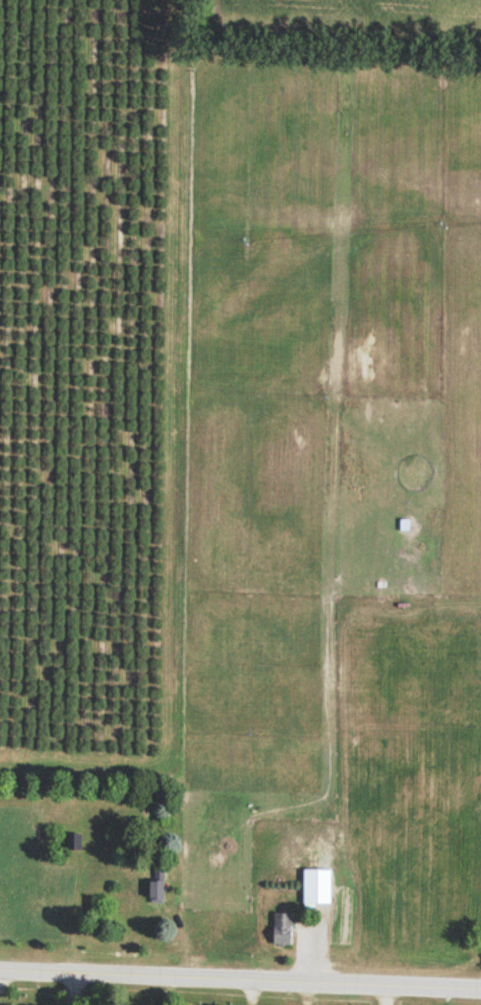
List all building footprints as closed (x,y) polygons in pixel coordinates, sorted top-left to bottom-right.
[(81,851),(79,836),(67,837),(69,852),(81,851)] [(165,872),(152,872),(152,903),(165,903),(165,872)] [(317,915),(317,895),(303,895),(303,915),(317,915)] [(292,914),(270,914),(270,946),(292,946),(292,914)]
